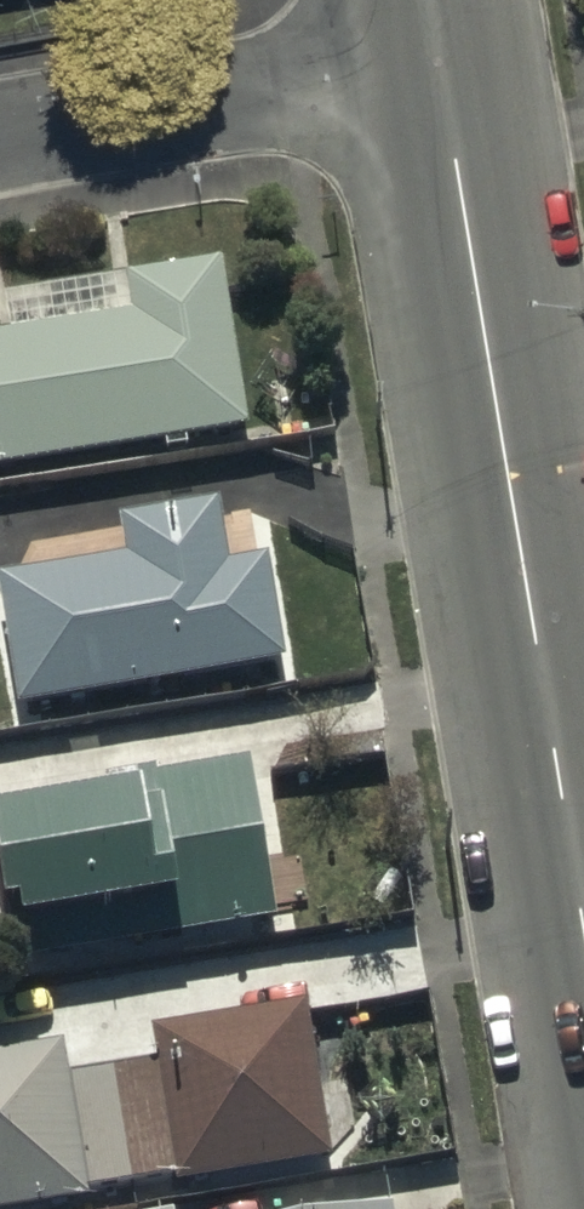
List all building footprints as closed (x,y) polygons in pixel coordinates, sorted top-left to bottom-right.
[(228,272),(133,287),(139,325),(0,347),(0,483),(255,442),(228,272)] [(282,655),(264,552),(226,558),(217,501),(119,518),(125,552),(0,573),(0,602),(17,700),(282,655)] [(0,803),(0,889),(1,895),(12,893),(15,913),(157,887),(165,931),(275,910),(247,758),(0,803)] [(86,1194),(84,1186),(172,1173),(173,1178),(325,1156),(302,1001),(150,1024),(155,1061),(62,1074),(57,1042),(0,1050),(0,1207),(86,1194)]
